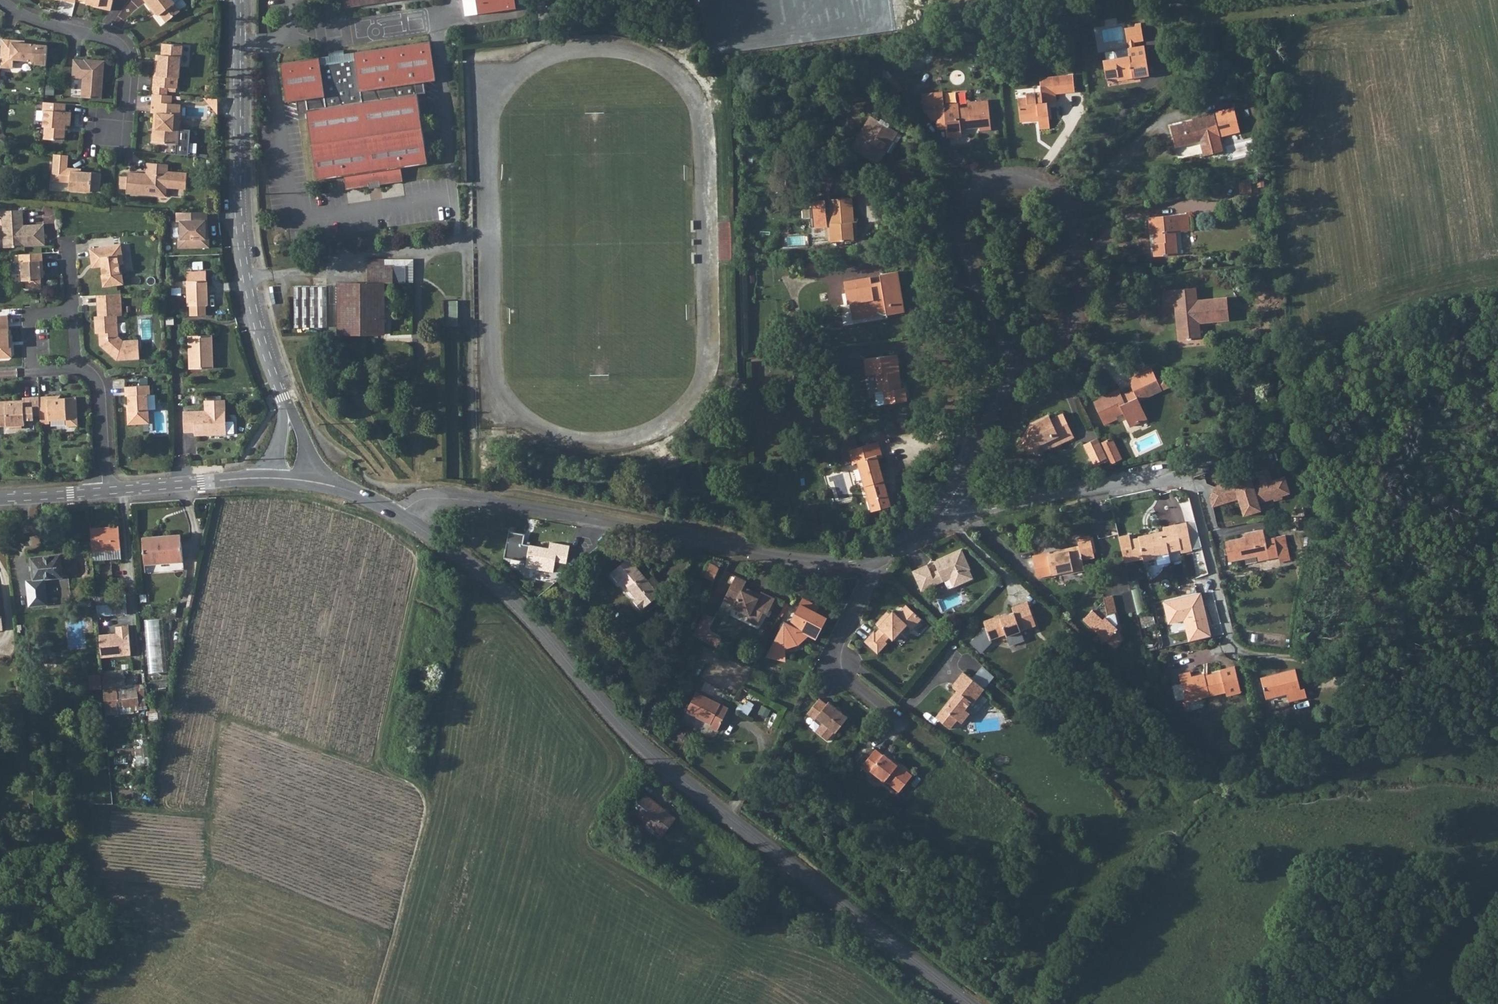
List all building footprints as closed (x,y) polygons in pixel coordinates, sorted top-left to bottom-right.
[(86,2),(86,3),(99,6),(98,7),(111,10),(113,0),(79,0),(86,2)] [(146,2),(148,1),(159,15),(160,15),(165,22),(180,11),(174,4),(175,3),(172,0),(144,0),(146,2)] [(466,16),(479,14),(516,9),(515,0),(463,0),(466,16)] [(148,1),(146,2),(155,14),(157,13),(148,1)] [(1133,42),(1144,40),(1141,26),(1125,28),(1128,43),(1129,43),(1133,42)] [(35,64),(46,64),(48,48),(36,47),(37,44),(25,44),(18,43),(18,40),(2,39),(0,65),(0,67),(13,68),(14,60),(35,61),(35,64)] [(436,80),(430,41),(354,52),(356,59),(320,64),(319,57),(281,63),(286,102),(296,101),(298,112),(307,111),(317,179),(344,176),(346,190),(369,186),(367,172),(378,170),(380,184),(404,181),(402,167),(428,163),(419,103),(418,94),(426,93),(424,81),(436,80)] [(152,94),(167,95),(168,88),(177,88),(178,78),(179,78),(181,57),(182,57),(183,45),(162,44),(161,55),(159,55),(158,65),(155,64),(155,76),(154,75),(152,94)] [(187,45),(183,63),(189,65),(193,47),(187,45)] [(1119,80),(1149,75),(1145,45),(1134,47),(1130,48),(1128,48),(1130,56),(1108,60),(1104,61),(1106,78),(1118,76),(1119,80)] [(1130,56),(1128,48),(1109,51),(1107,54),(1108,60),(1130,56)] [(329,52),(329,56),(319,57),(320,64),(356,59),(354,52),(344,54),(344,50),(329,52)] [(102,99),(105,61),(84,59),(84,61),(73,60),(72,78),(83,78),(81,97),(102,99)] [(1055,93),(1075,91),(1073,75),(1040,78),(1041,93),(1026,95),(1027,98),(1018,99),(1020,121),(1030,120),(1032,119),(1033,119),(1033,118),(1034,116),(1038,116),(1038,119),(1039,121),(1049,120),(1047,103),(1056,102),(1055,93)] [(903,89),(893,76),(889,79),(899,92),(903,89)] [(899,92),(889,79),(883,84),(893,97),(899,92)] [(933,98),(933,93),(923,94),(924,110),(932,109),(933,120),(937,120),(937,126),(946,125),(947,137),(962,136),(961,129),(967,128),(967,126),(979,125),(980,130),(992,129),(988,100),(968,102),(969,107),(959,108),(959,103),(944,105),(944,97),(933,98)] [(167,95),(152,94),(151,102),(171,104),(172,95),(167,95)] [(71,112),(65,112),(66,104),(43,102),(43,111),(44,111),(43,127),(45,127),(44,139),(64,141),(65,125),(70,126),(71,112)] [(181,104),(171,104),(151,102),(151,113),(154,113),(151,142),(178,144),(181,104)] [(1234,107),(1214,113),(1217,124),(1237,119),(1234,107)] [(932,109),(924,110),(933,120),(932,109)] [(1217,124),(1214,113),(1192,118),(1193,121),(1170,126),(1176,147),(1200,141),(1204,156),(1223,151),(1219,136),(1240,131),(1237,119),(1217,124)] [(878,125),(880,121),(871,116),(851,149),(854,151),(872,121),(878,125)] [(890,124),(882,119),(880,121),(878,125),(872,121),(854,151),(879,165),(887,152),(891,154),(902,135),(889,126),(890,124)] [(1039,129),(1050,128),(1049,120),(1039,121),(1039,129)] [(836,157),(824,153),(822,152),(819,159),(833,164),(836,157)] [(68,155),(54,154),(52,173),(60,174),(60,182),(70,182),(69,191),(91,192),(91,190),(99,191),(101,173),(81,172),(72,171),(72,168),(67,168),(68,155)] [(168,164),(147,163),(146,174),(146,176),(142,175),(142,173),(128,172),(127,176),(120,176),(119,188),(126,189),(126,193),(156,196),(166,188),(185,189),(187,173),(167,172),(168,164)] [(370,188),(381,187),(380,184),(378,170),(367,172),(369,186),(370,188)] [(60,174),(52,173),(52,181),(60,182),(60,174)] [(818,186),(822,177),(810,173),(806,182),(818,186)] [(1251,183),(1240,183),(1240,194),(1251,193),(1251,183)] [(156,196),(165,197),(166,188),(156,196)] [(853,223),(853,221),(851,197),(829,199),(829,204),(826,204),(825,200),(813,201),(815,227),(827,226),(827,225),(831,225),(832,241),(857,240),(856,229),(853,229),(852,223),(853,223)] [(21,222),(24,222),(23,210),(2,211),(4,247),(25,246),(45,245),(44,224),(24,225),(21,225),(21,222)] [(208,213),(177,213),(177,222),(180,222),(180,239),(176,239),(176,249),(210,249),(210,238),(206,238),(206,221),(208,221),(208,213)] [(1176,231),(1190,230),(1188,214),(1149,217),(1151,234),(1154,234),(1155,243),(1153,243),(1154,256),(1174,254),(1173,242),(1177,242),(1176,231)] [(720,259),(732,259),(732,221),(721,221),(720,259)] [(790,245),(810,247),(811,237),(791,235),(790,245)] [(120,265),(124,264),(121,244),(90,248),(92,264),(102,262),(102,266),(103,275),(102,275),(103,287),(124,284),(122,272),(121,272),(120,265)] [(41,271),(44,271),(43,253),(19,254),(20,270),(22,270),(22,281),(26,280),(26,288),(41,287),(41,279),(41,271)] [(384,265),(384,259),(368,259),(368,283),(338,283),(338,334),(385,334),(385,283),(406,283),(406,265),(384,265)] [(901,294),(899,288),(896,271),(880,274),(881,283),(880,283),(881,287),(872,289),(872,285),(870,278),(844,283),(848,304),(850,304),(852,312),(849,312),(850,315),(852,315),(878,311),(878,312),(879,313),(881,314),(882,315),(884,315),(885,315),(887,314),(904,311),(902,300),(901,301),(900,297),(901,294)] [(207,281),(206,272),(187,272),(188,281),(187,281),(188,306),(190,306),(191,315),(206,315),(205,305),(208,305),(207,281)] [(327,327),(326,287),(294,287),(295,328),(327,327)] [(1197,300),(1196,287),(1164,290),(1165,307),(1175,306),(1181,305),(1182,315),(1176,316),(1179,340),(1201,338),(1199,322),(1199,315),(1218,313),(1219,320),(1229,320),(1227,297),(1197,300)] [(122,315),(121,294),(101,295),(101,304),(98,304),(99,316),(100,333),(100,345),(117,360),(140,358),(139,340),(123,341),(118,337),(117,316),(122,315)] [(461,301),(448,300),(447,326),(460,326),(461,301)] [(1199,315),(1199,322),(1219,320),(1218,313),(1199,315)] [(8,315),(0,316),(0,358),(8,358),(12,354),(11,346),(10,346),(10,341),(11,341),(11,335),(9,336),(8,315)] [(190,369),(213,368),(212,335),(189,336),(190,369)] [(841,366),(839,353),(827,355),(829,368),(841,366)] [(899,382),(901,382),(898,354),(864,359),(866,375),(876,374),(878,391),(884,391),(885,404),(907,401),(905,388),(900,388),(899,382)] [(1139,375),(1145,389),(1148,387),(1151,395),(1163,389),(1159,380),(1153,368),(1139,375)] [(1145,389),(1139,375),(1129,380),(1133,390),(1135,393),(1123,399),(1122,395),(1119,390),(1103,397),(1103,398),(1094,402),(1104,424),(1117,418),(1116,416),(1123,412),(1130,426),(1147,418),(1139,401),(1151,395),(1148,387),(1145,389)] [(1159,380),(1163,389),(1171,386),(1167,376),(1159,380)] [(148,395),(150,394),(150,385),(125,387),(126,396),(128,396),(129,411),(127,411),(128,424),(149,423),(148,395)] [(1135,393),(1133,390),(1122,395),(1123,399),(1135,393)] [(875,392),(877,405),(885,404),(884,391),(878,391),(875,392)] [(39,397),(40,415),(41,423),(50,423),(50,420),(67,419),(67,423),(69,426),(78,426),(76,397),(60,398),(55,398),(55,396),(39,397)] [(40,415),(39,397),(23,398),(23,402),(17,403),(17,401),(0,402),(0,426),(10,426),(10,429),(22,428),(22,425),(25,425),(25,420),(34,419),(34,415),(40,415)] [(226,400),(206,401),(206,413),(198,414),(198,412),(184,412),(185,432),(199,431),(199,434),(227,433),(226,400)] [(1057,445),(1074,437),(1063,413),(1051,419),(1050,416),(1032,424),(1033,426),(1030,430),(1028,429),(1019,445),(1035,454),(1041,444),(1046,442),(1054,438),(1057,445)] [(883,457),(879,442),(858,448),(854,434),(838,440),(842,454),(849,452),(852,464),(858,462),(872,511),(892,506),(878,459),(883,457)] [(1098,437),(1084,444),(1093,464),(1108,457),(1098,437)] [(1046,442),(1049,449),(1057,445),(1054,438),(1046,442)] [(1121,459),(1112,438),(1102,442),(1112,463),(1121,459)] [(849,452),(842,454),(845,466),(852,464),(849,452)] [(1108,457),(1093,464),(1094,467),(1109,460),(1108,457)] [(1233,481),(1216,486),(1210,498),(1213,507),(1238,499),(1244,516),(1261,510),(1258,503),(1274,498),(1274,501),(1283,498),(1282,496),(1290,493),(1285,477),(1272,481),(1268,469),(1257,472),(1261,484),(1253,486),(1251,479),(1234,484),(1233,481)] [(1176,525),(1181,549),(1182,552),(1192,550),(1186,523),(1176,525)] [(1169,553),(1169,552),(1181,549),(1176,525),(1163,528),(1163,531),(1138,536),(1138,537),(1130,539),(1129,534),(1119,536),(1125,562),(1134,560),(1142,558),(1143,561),(1156,558),(1156,555),(1169,553)] [(121,548),(119,526),(90,529),(92,551),(121,548)] [(1265,539),(1264,530),(1244,533),(1245,537),(1225,541),(1226,546),(1227,552),(1229,561),(1257,556),(1258,561),(1279,557),(1275,537),(1265,539)] [(145,565),(183,561),(181,534),(143,538),(145,565)] [(525,536),(509,534),(505,560),(527,564),(526,569),(554,574),(556,563),(567,565),(570,548),(551,544),(550,551),(524,546),(525,536)] [(1289,560),(1284,535),(1275,537),(1279,557),(1279,562),(1289,560)] [(1052,574),(1062,572),(1084,568),(1082,560),(1082,557),(1094,554),(1090,536),(1077,539),(1079,547),(1068,549),(1068,551),(1059,553),(1059,551),(1047,553),(1032,556),(1037,577),(1052,574)] [(92,551),(93,559),(122,557),(121,548),(92,551)] [(921,591),(949,578),(953,587),(973,578),(969,569),(970,569),(961,549),(934,561),(938,570),(931,573),(927,564),(912,571),(921,591)] [(62,577),(60,555),(31,558),(34,580),(26,581),(28,606),(47,604),(45,579),(62,577)] [(648,580),(629,558),(611,573),(618,581),(621,579),(637,598),(634,601),(641,609),(659,594),(658,593),(648,580)] [(720,567),(711,563),(705,576),(713,580),(720,567)] [(746,579),(735,574),(723,598),(733,603),(732,605),(749,614),(746,619),(756,624),(763,611),(767,613),(775,597),(761,590),(758,595),(743,587),(746,579)] [(648,580),(658,593),(664,588),(653,575),(648,580)] [(1131,590),(1122,592),(1126,608),(1134,606),(1131,590)] [(127,603),(126,592),(96,595),(97,605),(127,603)] [(191,610),(195,595),(190,594),(186,609),(191,610)] [(1115,612),(1111,595),(1103,597),(1103,600),(1097,606),(1093,610),(1092,609),(1082,619),(1097,633),(1099,631),(1106,638),(1104,640),(1113,647),(1120,639),(1119,634),(1115,630),(1117,628),(1115,626),(1117,623),(1114,613),(1115,612)] [(790,622),(785,619),(768,653),(785,656),(786,643),(798,640),(806,632),(807,631),(816,636),(826,615),(816,610),(818,605),(802,597),(790,622)] [(1027,601),(1011,607),(1014,613),(1000,618),(1000,616),(984,622),(986,628),(971,643),(982,653),(992,642),(991,640),(1006,635),(1010,646),(1027,640),(1023,631),(1036,626),(1027,601)] [(97,615),(127,613),(127,603),(97,605),(97,615)] [(906,605),(903,607),(909,613),(912,610),(906,605)] [(897,615),(893,611),(890,614),(878,627),(880,628),(875,632),(874,631),(864,642),(877,654),(887,643),(885,641),(889,637),(893,640),(907,625),(912,629),(921,619),(912,610),(909,613),(903,607),(897,615)] [(1156,625),(1152,611),(1137,614),(1141,629),(1156,625)] [(887,612),(875,624),(878,627),(890,614),(887,612)] [(710,620),(701,616),(692,634),(705,641),(709,632),(706,630),(710,620)] [(149,619),(149,672),(170,672),(170,619),(149,619)] [(128,626),(116,627),(116,632),(99,634),(101,657),(131,655),(128,626)] [(1207,626),(1195,629),(1197,639),(1210,636),(1207,626)] [(709,632),(705,641),(717,647),(721,638),(709,632)] [(994,676),(983,666),(974,677),(986,687),(994,676)] [(1241,692),(1235,666),(1220,670),(1221,672),(1205,676),(1204,674),(1192,677),(1190,672),(1179,675),(1181,684),(1185,698),(1185,701),(1226,691),(1227,695),(1241,692)] [(1305,688),(1301,689),(1295,669),(1261,677),(1266,698),(1287,693),(1289,701),(1307,697),(1305,688)] [(118,687),(126,686),(124,670),(102,671),(103,680),(117,679),(118,687)] [(974,677),(965,670),(953,684),(961,690),(955,698),(953,696),(937,715),(952,727),(959,718),(963,721),(971,711),(968,709),(975,700),(974,699),(981,691),(982,692),(986,687),(974,677)] [(103,689),(105,715),(124,713),(123,709),(139,707),(136,685),(126,686),(118,687),(117,679),(103,680),(103,688),(103,689)] [(136,685),(139,707),(147,706),(144,684),(136,685)] [(1185,698),(1181,684),(1174,686),(1177,700),(1185,698)] [(729,708),(696,692),(686,711),(711,723),(709,726),(718,730),(729,708)] [(819,698),(807,714),(814,720),(816,717),(835,733),(848,717),(828,701),(826,704),(819,698)] [(1190,710),(1204,707),(1202,700),(1189,703),(1190,710)] [(148,711),(149,726),(162,725),(161,710),(148,711)] [(142,757),(150,757),(149,740),(141,741),(142,757)] [(882,755),(875,749),(862,765),(869,772),(870,771),(884,782),(885,781),(899,792),(912,775),(898,764),(897,764),(883,754),(882,755)] [(663,835),(676,818),(646,794),(632,811),(663,835)] [(1290,993),(1281,988),(1277,997),(1285,1001),(1290,993)]
